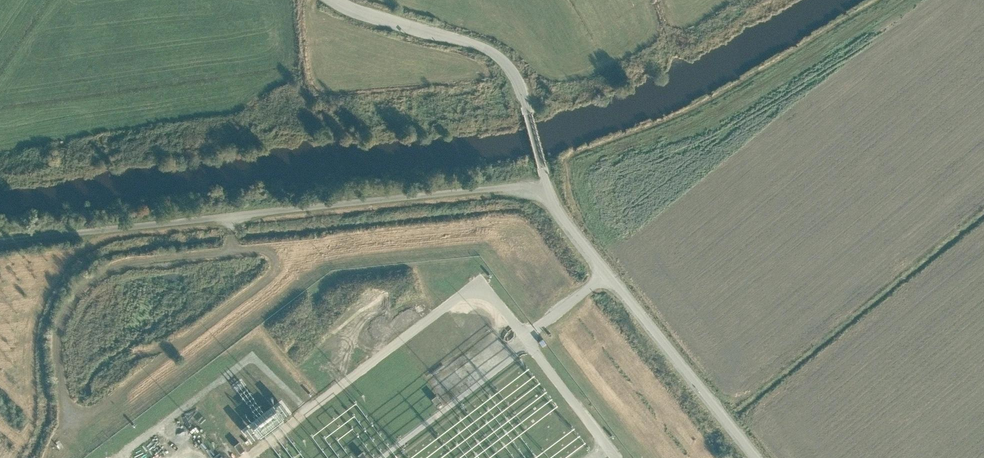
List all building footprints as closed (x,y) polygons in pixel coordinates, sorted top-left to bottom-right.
[(234,444),(241,452),(247,448),(240,439),(234,444)]
